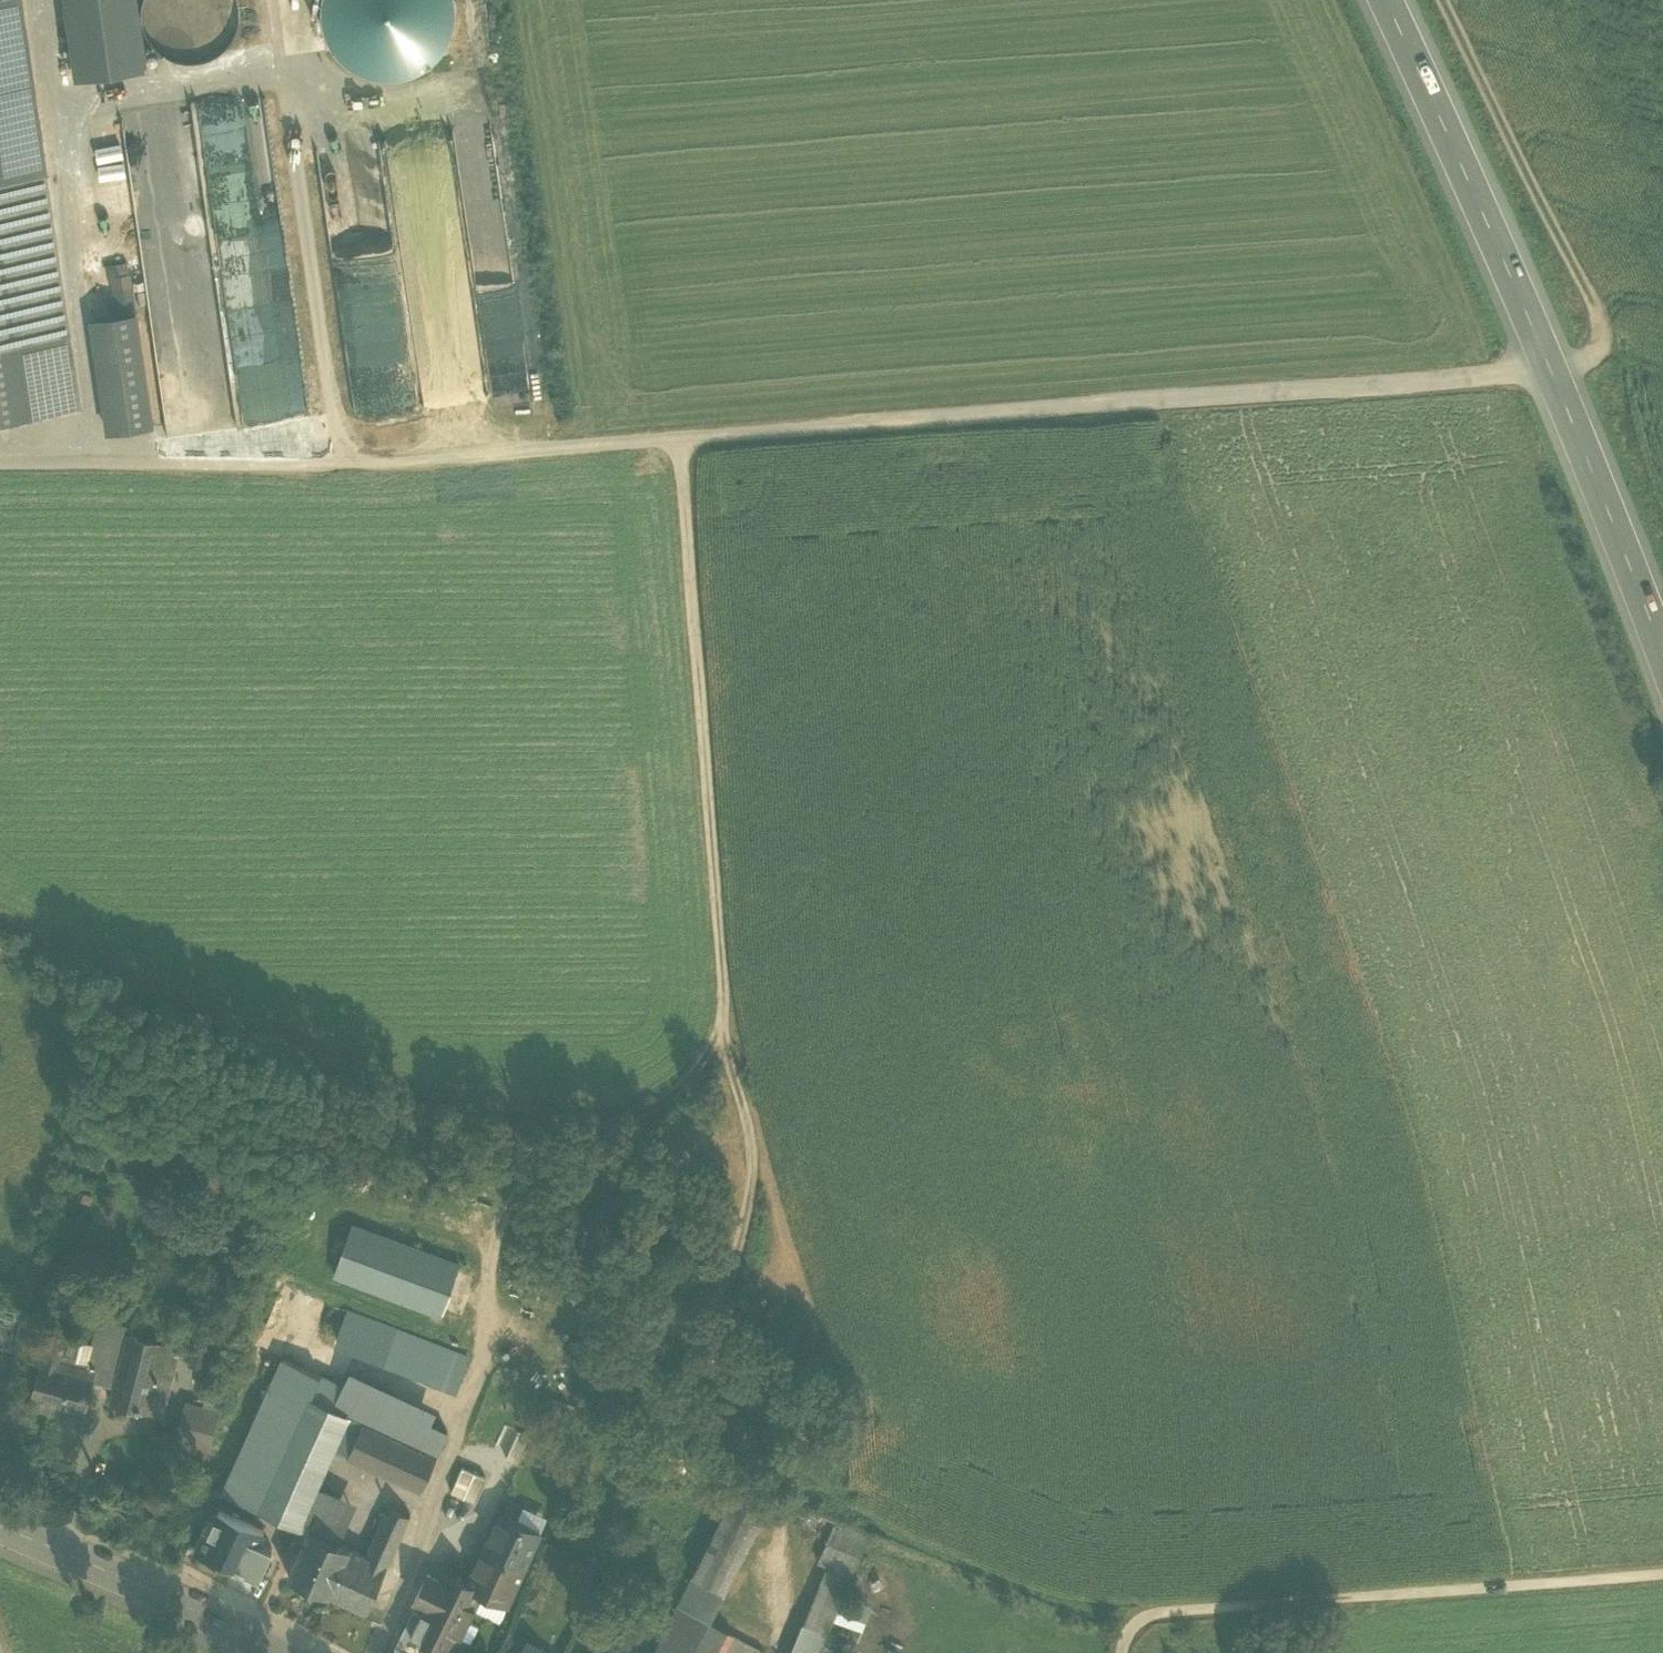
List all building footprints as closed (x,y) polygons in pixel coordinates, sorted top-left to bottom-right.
[(68,333),(22,0),(0,0),(0,342),(68,333)] [(75,83),(146,73),(136,0),(64,0),(75,83)] [(174,57),(192,60),(210,56),(225,45),(235,29),(238,10),(235,0),(145,0),(143,15),(147,33),(158,48),(174,57)] [(323,3),(322,22),(327,41),(337,58),(351,71),(368,79),(387,83),(406,81),(424,73),(439,61),(450,46),(456,27),(457,8),(455,0),(324,0),(323,3)] [(111,307),(134,306),(131,260),(108,261),(111,307)] [(137,312),(90,321),(105,437),(154,430),(137,312)] [(68,333),(0,342),(0,423),(79,413),(68,333)] [(460,1264),(353,1224),(334,1273),(441,1313),(460,1264)] [(237,1282),(225,1277),(222,1286),(233,1291),(237,1282)] [(93,1344),(68,1338),(69,1335),(49,1330),(31,1402),(60,1409),(61,1409),(80,1414),(83,1415),(92,1379),(115,1385),(129,1334),(131,1328),(99,1320),(93,1344)] [(392,1333),(359,1321),(351,1342),(384,1354),(392,1334),(392,1333)] [(453,1351),(393,1329),(392,1333),(392,1334),(384,1354),(444,1376),(453,1351)] [(129,1334),(115,1385),(111,1401),(162,1414),(180,1348),(129,1334)] [(467,1357),(453,1351),(444,1376),(458,1381),(467,1357)] [(343,1387),(283,1359),(223,1490),(261,1506),(310,1397),(334,1408),(343,1387)] [(350,1373),(343,1387),(334,1408),(346,1414),(363,1421),(437,1455),(448,1432),(431,1424),(436,1414),(350,1373)] [(228,1380),(215,1376),(204,1410),(218,1414),(221,1404),(228,1380)] [(334,1408),(310,1397),(261,1506),(297,1523),(332,1447),(346,1414),(334,1408)] [(204,1410),(188,1406),(180,1437),(179,1438),(209,1446),(218,1414),(204,1410)] [(60,1409),(50,1449),(70,1454),(80,1414),(61,1409),(60,1409)] [(363,1421),(346,1414),(332,1447),(347,1454),(363,1421)] [(437,1455),(363,1421),(347,1454),(422,1488),(437,1455)] [(209,1446),(179,1438),(180,1437),(175,1435),(170,1452),(205,1462),(209,1446)] [(474,1498),(484,1473),(459,1463),(449,1487),(474,1498)] [(453,1493),(443,1515),(466,1526),(476,1504),(453,1493)] [(734,1494),(678,1602),(701,1614),(710,1618),(765,1509),(734,1494)] [(349,1508),(323,1496),(310,1527),(336,1539),(349,1508)] [(366,1553),(350,1545),(329,1592),(366,1610),(410,1514),(389,1504),(366,1553)] [(869,1532),(804,1504),(795,1524),(826,1538),(817,1558),(827,1562),(850,1572),(869,1532)] [(265,1528),(218,1507),(209,1526),(205,1524),(196,1544),(215,1552),(216,1550),(245,1563),(244,1566),(259,1572),(272,1545),(260,1539),(265,1528)] [(499,1514),(468,1581),(480,1587),(480,1588),(507,1601),(539,1533),(499,1514)] [(336,1539),(310,1527),(288,1573),(329,1592),(350,1545),(336,1539)] [(850,1572),(827,1562),(802,1621),(827,1632),(851,1572),(850,1572)] [(443,1570),(413,1631),(450,1648),(480,1588),(480,1587),(468,1581),(443,1570)] [(652,1652),(681,1652),(701,1614),(678,1602),(652,1652)] [(681,1652),(721,1652),(733,1630),(710,1618),(701,1614),(681,1652)] [(789,1652),(818,1652),(827,1632),(802,1621),(789,1652)]
